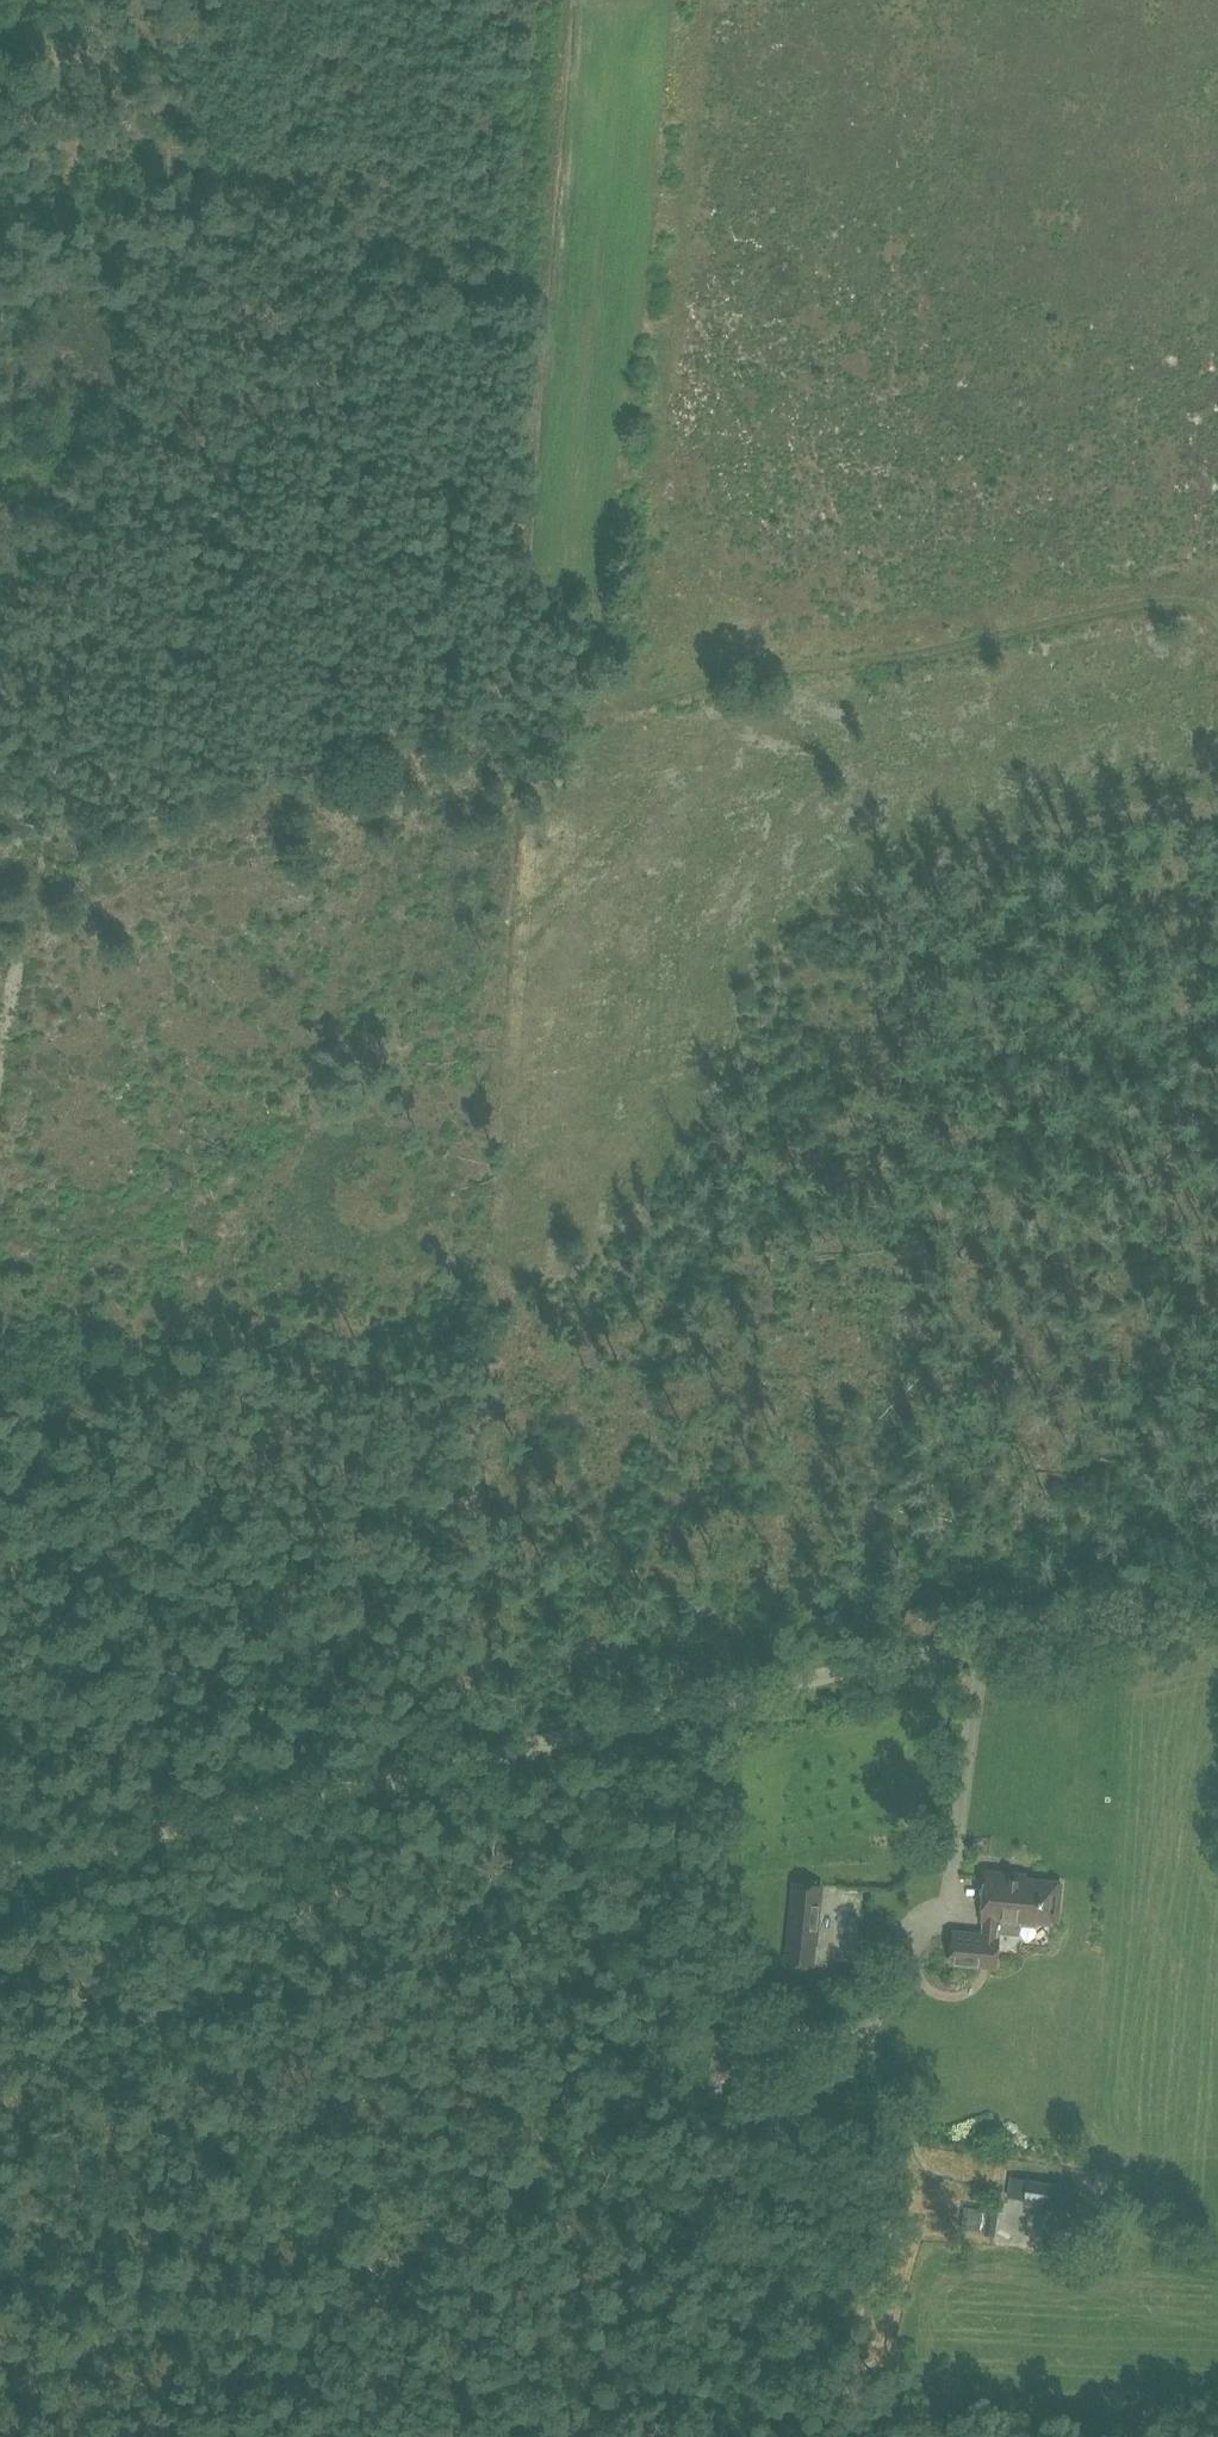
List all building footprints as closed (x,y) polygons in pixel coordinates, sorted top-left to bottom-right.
[(1057,1922),(1061,1883),(1011,1878),(1012,1874),(990,1871),(985,1918),(988,1918),(986,1934),(956,1931),(952,1961),(996,1966),(1000,1931),(998,1931),(1000,1918),(1038,1922),(1038,1920),(1057,1922)] [(794,1880),(786,1961),(819,1964),(827,1883),(794,1880)] [(1078,2183),(1011,2172),(1006,2197),(1074,2208),(1078,2183)]
